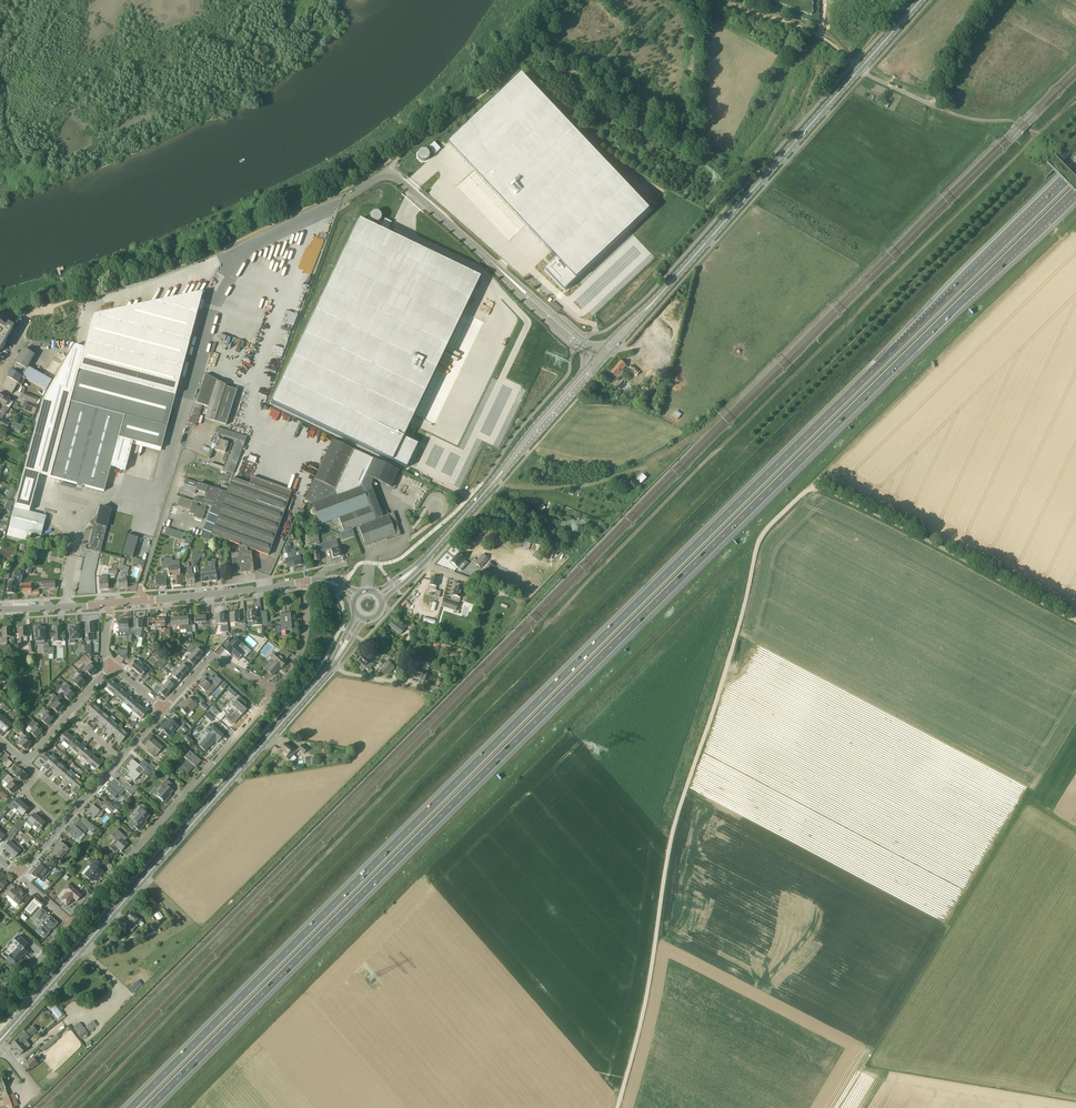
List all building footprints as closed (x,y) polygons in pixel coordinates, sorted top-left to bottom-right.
[(965,19),(959,26),(964,30),(970,23),(965,19)] [(522,74),(449,144),(558,259),(547,270),(566,290),(650,210),(522,74)] [(890,103),(882,100),(880,104),(888,108),(890,103)] [(434,142),(428,147),(435,154),(441,149),(434,142)] [(385,219),(381,227),(388,230),(392,222),(385,219)] [(464,313),(480,278),(359,220),(317,306),(318,306),(271,403),(405,468),(406,468),(418,444),(403,437),(414,415),(464,313)] [(93,316),(86,342),(79,370),(65,420),(50,477),(77,484),(77,487),(82,488),(83,486),(104,491),(119,438),(123,441),(124,439),(133,442),(132,445),(160,452),(175,399),(175,395),(184,364),(200,304),(201,297),(202,297),(196,294),(194,298),(190,295),(189,298),(188,299),(184,297),(182,300),(178,298),(176,301),(172,299),(170,303),(166,300),(164,304),(161,302),(158,305),(155,303),(152,306),(148,304),(146,308),(142,305),(140,309),(136,307),(134,310),(130,308),(128,312),(123,309),(121,313),(117,311),(115,315),(111,312),(110,312),(93,316)] [(1,348),(6,339),(5,339),(9,331),(0,326),(1,325),(0,323),(0,351),(1,348)] [(287,342),(292,328),(283,324),(278,339),(287,342)] [(287,345),(278,341),(274,351),(283,354),(287,345)] [(52,381),(27,367),(34,355),(24,349),(11,371),(26,379),(46,391),(52,381)] [(45,369),(53,373),(64,354),(56,349),(45,369)] [(610,371),(617,378),(628,366),(621,359),(610,371)] [(637,375),(640,372),(631,365),(629,368),(637,375)] [(21,386),(26,379),(11,371),(7,378),(18,384),(21,386)] [(226,425),(228,420),(237,391),(226,387),(226,386),(217,381),(205,375),(194,409),(190,423),(193,424),(192,425),(195,426),(202,405),(209,407),(205,418),(226,425)] [(12,393),(18,384),(7,378),(2,387),(12,393)] [(22,399),(35,404),(37,399),(24,394),(22,399)] [(5,398),(0,395),(0,403),(2,405),(6,407),(11,399),(6,396),(5,398)] [(25,401),(22,410),(32,414),(35,415),(36,410),(35,410),(37,405),(35,405),(35,404),(22,399),(25,401)] [(0,409),(0,419),(1,419),(3,418),(4,415),(6,416),(10,409),(6,407),(2,405),(0,409)] [(0,421),(0,425),(7,429),(9,425),(12,427),(15,423),(10,422),(10,423),(1,419),(0,421)] [(223,470),(234,474),(247,437),(217,427),(212,442),(217,444),(218,440),(219,440),(216,451),(225,454),(222,462),(225,463),(223,470)] [(31,436),(27,455),(37,457),(41,439),(35,438),(35,437),(31,436)] [(361,483),(373,459),(332,440),(314,479),(304,500),(312,504),(320,525),(339,518),(344,532),(352,529),(359,527),(366,546),(391,536),(392,538),(401,535),(395,520),(396,520),(393,512),(392,513),(391,510),(387,512),(387,513),(375,518),(361,483)] [(39,463),(34,461),(26,459),(14,507),(17,508),(17,509),(14,508),(7,536),(29,542),(31,534),(41,536),(46,515),(27,511),(39,463)] [(642,475),(637,481),(641,484),(646,478),(642,475)] [(289,499),(292,492),(252,477),(250,484),(232,478),(227,492),(220,510),(211,535),(238,545),(239,554),(231,554),(234,574),(254,572),(251,552),(248,552),(247,548),(268,555),(270,550),(289,499)] [(204,485),(191,481),(186,479),(182,490),(195,494),(196,490),(202,492),(204,485)] [(194,498),(193,501),(207,505),(212,507),(220,510),(227,492),(209,486),(204,500),(199,498),(194,498)] [(189,513),(194,514),(193,517),(202,520),(207,505),(193,501),(180,497),(177,506),(190,510),(189,513)] [(90,550),(100,552),(111,509),(101,507),(98,516),(92,521),(94,524),(89,545),(91,546),(90,550)] [(211,535),(220,510),(212,507),(201,538),(209,541),(211,535)] [(139,533),(142,520),(133,518),(130,531),(139,533)] [(166,527),(164,535),(182,540),(184,533),(166,527)] [(344,532),(340,534),(342,541),(355,536),(352,529),(344,532)] [(318,537),(314,539),(313,539),(315,545),(309,547),(313,562),(320,560),(320,558),(318,552),(321,551),(320,544),(318,537)] [(126,538),(121,558),(132,561),(137,541),(126,538)] [(333,558),(341,556),(336,540),(320,544),(321,551),(322,552),(331,550),(333,558)] [(294,566),(291,550),(290,546),(284,548),(285,554),(284,554),(287,568),(294,566)] [(34,556),(43,558),(45,550),(36,548),(34,556)] [(297,557),(295,549),(291,550),(294,566),(302,565),(302,563),(305,562),(304,555),(297,557)] [(192,554),(191,562),(199,561),(203,553),(192,554)] [(482,554),(474,563),(481,568),(488,560),(488,559),(489,558),(484,553),(483,555),(482,554)] [(468,563),(462,558),(458,554),(455,557),(454,556),(453,558),(453,559),(451,562),(461,571),(468,563)] [(142,567),(144,561),(134,558),(132,563),(142,567)] [(176,564),(172,564),(172,558),(162,559),(163,570),(168,569),(168,577),(170,577),(170,576),(173,576),(174,586),(181,585),(181,580),(179,561),(175,561),(176,564)] [(217,581),(215,563),(211,564),(210,566),(208,573),(209,582),(217,581)] [(107,570),(107,574),(116,574),(118,569),(119,564),(112,565),(111,567),(112,567),(112,569),(107,570)] [(195,584),(194,578),(193,568),(187,569),(188,575),(186,575),(187,585),(188,585),(191,585),(191,584),(195,584)] [(18,588),(19,583),(19,582),(21,582),(23,571),(15,570),(15,577),(13,577),(12,583),(8,582),(7,590),(8,590),(7,593),(9,593),(9,594),(11,594),(13,594),(13,592),(16,592),(16,588),(18,588)] [(128,576),(128,572),(122,573),(122,577),(123,577),(124,580),(122,580),(118,580),(119,583),(119,588),(127,588),(127,584),(127,583),(127,576),(128,576)] [(208,573),(207,573),(201,574),(202,583),(209,582),(208,573)] [(108,589),(108,584),(107,574),(99,575),(99,576),(100,590),(108,589)] [(166,586),(166,581),(166,575),(157,576),(157,579),(158,587),(166,586)] [(428,589),(435,591),(435,590),(436,587),(438,579),(431,577),(429,585),(428,589)] [(39,590),(33,591),(31,591),(31,583),(22,583),(23,593),(27,593),(27,595),(39,594),(39,590)] [(460,598),(461,595),(463,589),(455,587),(451,600),(444,597),(441,606),(456,611),(460,598)] [(247,613),(247,622),(247,626),(252,626),(262,625),(262,619),(262,618),(256,618),(255,612),(247,613)] [(239,620),(239,619),(238,613),(230,614),(231,624),(235,623),(235,628),(238,628),(242,628),(245,628),(246,628),(246,626),(245,621),(245,620),(239,620)] [(280,631),(285,630),(292,630),(291,613),(280,614),(281,625),(274,627),(276,634),(281,632),(280,631)] [(224,620),(223,614),(215,615),(215,619),(211,620),(211,621),(211,627),(210,629),(209,633),(214,633),(216,627),(216,626),(221,626),(221,632),(228,632),(227,620),(224,620)] [(205,616),(194,616),(195,623),(203,623),(203,626),(203,627),(206,627),(206,629),(210,629),(211,627),(211,621),(206,621),(205,616)] [(189,626),(189,622),(188,617),(179,618),(180,626),(180,630),(186,630),(186,633),(190,633),(192,633),(192,626),(189,626)] [(177,626),(180,626),(179,618),(171,618),(171,623),(169,623),(169,627),(177,627),(177,626)] [(148,627),(157,627),(156,619),(148,619),(148,627)] [(165,626),(165,624),(165,619),(156,619),(157,627),(157,630),(162,629),(161,627),(165,626)] [(122,621),(122,620),(118,620),(118,624),(118,628),(119,628),(119,632),(125,632),(125,635),(129,635),(130,628),(128,628),(128,621),(125,621),(124,621),(122,621)] [(142,626),(142,620),(134,620),(134,628),(130,628),(129,635),(129,642),(133,643),(134,636),(138,637),(138,638),(143,638),(144,631),(144,628),(145,626),(142,626)] [(389,626),(400,635),(404,629),(393,620),(389,626)] [(95,629),(93,629),(93,624),(92,624),(91,623),(90,623),(89,624),(85,624),(86,629),(85,629),(87,645),(82,645),(83,653),(91,660),(91,645),(90,645),(90,641),(91,641),(91,634),(94,633),(94,632),(95,632),(95,629)] [(69,627),(70,633),(70,640),(82,640),(82,631),(78,631),(78,625),(74,625),(74,627),(73,627),(72,627),(71,627),(70,627),(69,627)] [(61,628),(59,628),(59,626),(56,627),(56,628),(54,628),(54,631),(51,631),(51,637),(54,637),(54,642),(62,642),(65,642),(65,633),(61,633),(61,628)] [(44,629),(41,629),(41,627),(35,627),(36,629),(34,629),(34,633),(36,633),(36,641),(45,641),(44,629)] [(11,634),(10,628),(2,629),(3,638),(0,638),(0,649),(2,649),(2,647),(7,647),(7,638),(11,637),(11,634)] [(27,641),(27,633),(27,628),(19,628),(19,645),(23,645),(23,641),(27,641)] [(242,656),(245,652),(242,649),(245,646),(242,643),(236,637),(225,650),(231,655),(232,654),(239,660),(242,656)] [(204,650),(205,649),(203,647),(193,644),(193,645),(192,646),(192,645),(187,650),(192,654),(198,659),(202,654),(203,655),(206,652),(204,650)] [(128,649),(117,649),(117,653),(124,658),(127,653),(128,649)] [(291,654),(284,650),(281,654),(287,659),(291,654)] [(287,662),(283,658),(276,653),(271,659),(274,662),(267,671),(273,676),(281,667),(282,668),(287,662)] [(193,665),(198,659),(192,654),(187,659),(186,658),(183,661),(192,668),(194,665),(193,665)] [(368,656),(366,658),(363,655),(358,661),(362,665),(359,668),(363,671),(366,668),(371,673),(373,670),(370,669),(374,665),(370,661),(372,659),(368,656)] [(136,672),(141,666),(136,661),(137,660),(134,657),(127,665),(130,668),(131,667),(136,672)] [(88,659),(77,671),(83,675),(84,677),(87,673),(91,676),(96,670),(91,666),(93,663),(88,659)] [(424,682),(426,674),(422,673),(423,672),(425,672),(427,662),(418,660),(415,668),(416,668),(413,677),(421,680),(421,681),(424,682)] [(189,671),(192,668),(183,661),(181,664),(182,665),(178,670),(183,675),(188,670),(189,671)] [(391,667),(392,666),(388,662),(380,671),(384,674),(391,666),(391,667)] [(151,671),(148,669),(149,667),(144,663),(141,666),(136,672),(141,676),(140,677),(143,680),(148,674),(151,671)] [(183,675),(178,670),(175,668),(170,674),(172,674),(169,677),(177,684),(180,682),(179,681),(183,675)] [(80,689),(85,683),(80,678),(83,675),(77,671),(72,677),(76,680),(73,683),(80,689)] [(204,693),(209,696),(220,684),(222,681),(216,676),(214,678),(211,676),(209,679),(209,680),(208,682),(204,679),(198,685),(205,692),(204,693)] [(175,687),(177,684),(169,677),(167,679),(168,680),(163,686),(169,692),(174,686),(175,687)] [(115,695),(120,689),(123,686),(119,683),(117,686),(111,681),(106,687),(115,695)] [(69,690),(71,688),(67,683),(61,689),(65,693),(63,695),(69,701),(74,695),(69,690)] [(163,686),(161,684),(160,683),(157,686),(161,689),(159,692),(164,697),(169,692),(163,686)] [(126,694),(120,689),(115,695),(124,703),(129,697),(131,694),(128,691),(126,694)] [(63,707),(58,703),(61,700),(56,696),(50,702),(51,703),(48,706),(51,709),(52,708),(58,713),(63,707)] [(135,702),(129,697),(124,703),(133,711),(138,705),(140,702),(137,699),(135,702)] [(197,705),(193,702),(189,698),(186,702),(186,703),(184,705),(182,703),(179,707),(188,716),(197,705)] [(242,715),(247,709),(236,700),(231,705),(232,706),(228,710),(230,712),(225,718),(228,720),(227,721),(228,721),(229,721),(232,723),(240,714),(242,715)] [(202,701),(200,704),(206,710),(208,707),(202,701)] [(95,717),(101,711),(91,703),(86,709),(92,714),(90,717),(93,720),(95,717)] [(144,710),(138,705),(133,711),(142,719),(149,710),(146,707),(144,710)] [(212,706),(208,710),(216,717),(220,713),(212,706)] [(53,720),(48,715),(50,713),(44,708),(39,714),(43,717),(41,720),(47,726),(53,720)] [(104,725),(110,719),(101,711),(95,717),(101,722),(99,725),(102,728),(104,725)] [(208,712),(205,716),(211,721),(215,718),(208,712)] [(113,733),(119,727),(110,719),(104,725),(110,730),(108,733),(111,736),(113,733)] [(173,732),(179,726),(171,719),(167,723),(168,723),(166,725),(164,724),(160,728),(171,738),(175,734),(173,732)] [(5,732),(12,725),(8,722),(1,729),(5,732)] [(42,732),(37,728),(39,725),(37,724),(37,725),(33,722),(29,726),(26,729),(26,731),(29,733),(30,732),(37,738),(42,732)] [(224,735),(220,732),(211,724),(205,731),(209,734),(203,741),(210,747),(217,739),(219,741),(224,735)] [(120,744),(128,735),(119,727),(113,733),(119,738),(117,741),(120,744)] [(74,735),(72,737),(66,732),(60,738),(69,746),(75,740),(77,737),(74,735)] [(31,745),(30,744),(26,740),(28,738),(23,733),(17,739),(21,742),(19,745),(26,751),(31,745)] [(163,748),(164,748),(152,737),(145,746),(146,745),(150,748),(147,752),(154,758),(158,754),(163,748)] [(81,745),(75,740),(69,746),(78,754),(84,748),(86,745),(83,742),(81,745)] [(294,750),(293,749),(286,743),(281,749),(288,755),(286,758),(289,761),(296,752),(294,750)] [(90,753),(84,748),(78,754),(87,762),(93,756),(95,753),(92,750),(90,753)] [(201,761),(197,757),(189,751),(184,757),(187,760),(179,769),(182,773),(181,774),(182,774),(183,773),(186,775),(194,766),(196,767),(201,761)] [(56,761),(51,757),(47,753),(47,754),(43,758),(42,760),(47,765),(45,767),(48,770),(51,768),(56,761)] [(99,761),(93,756),(87,762),(96,770),(104,761),(101,758),(99,761)] [(131,771),(128,775),(126,774),(123,777),(130,783),(130,782),(132,780),(133,780),(134,781),(142,773),(145,776),(146,776),(148,777),(155,770),(149,764),(149,765),(144,760),(139,765),(137,763),(133,759),(126,767),(131,771)] [(60,776),(65,769),(56,761),(51,768),(56,773),(54,775),(57,778),(60,776)] [(22,782),(28,775),(22,770),(18,767),(15,771),(16,771),(13,774),(16,776),(13,779),(18,783),(20,780),(22,782)] [(69,783),(74,777),(65,769),(60,776),(65,781),(63,783),(66,786),(69,783)] [(72,791),(75,794),(83,785),(78,780),(80,778),(76,774),(74,777),(69,783),(74,788),(72,791)] [(18,783),(13,779),(8,775),(3,780),(8,785),(5,788),(12,794),(17,788),(15,786),(18,783),(17,783),(18,783)] [(133,787),(123,779),(122,778),(119,782),(115,779),(105,790),(110,794),(109,795),(110,795),(113,798),(113,797),(114,798),(123,788),(132,795),(136,790),(133,787)] [(172,785),(168,781),(166,779),(160,786),(161,787),(156,794),(155,793),(154,793),(165,802),(168,798),(167,797),(173,791),(170,788),(172,785)] [(13,810),(14,809),(17,811),(23,804),(18,799),(16,802),(13,800),(9,804),(8,806),(10,808),(13,810)] [(102,803),(102,802),(98,799),(92,805),(93,805),(86,813),(90,816),(90,815),(94,819),(96,816),(100,818),(103,814),(102,813),(107,807),(115,814),(118,811),(105,800),(102,803)] [(29,809),(25,805),(23,804),(17,811),(20,814),(18,816),(21,818),(29,809)] [(141,826),(150,816),(140,807),(136,811),(139,814),(133,820),(134,821),(132,824),(139,831),(142,828),(141,826)] [(27,823),(32,828),(33,826),(40,819),(34,814),(29,820),(27,822),(26,823),(27,823)] [(97,829),(86,819),(84,818),(83,819),(81,819),(81,820),(80,821),(79,820),(74,826),(75,827),(69,834),(76,840),(82,833),(84,834),(88,829),(93,834),(97,829)] [(16,829),(23,821),(20,819),(14,826),(16,829)] [(43,828),(42,827),(45,823),(40,819),(33,826),(37,829),(36,831),(39,833),(41,830),(43,828)] [(24,820),(23,821),(16,829),(19,831),(27,823),(26,823),(27,822),(24,820)] [(125,841),(127,838),(117,829),(111,836),(113,838),(112,839),(115,841),(110,847),(116,853),(120,850),(121,851),(128,844),(125,841)] [(9,853),(17,845),(12,840),(4,848),(9,853)] [(69,850),(64,845),(60,841),(57,845),(58,847),(51,855),(58,862),(69,850)] [(23,854),(26,851),(23,848),(24,848),(19,843),(17,845),(9,853),(15,858),(20,852),(23,854)] [(102,865),(98,861),(96,859),(89,866),(82,873),(84,874),(84,875),(92,882),(98,875),(99,876),(103,872),(99,868),(102,865)] [(50,873),(52,871),(55,868),(46,860),(42,865),(40,864),(37,868),(38,869),(32,875),(31,874),(36,879),(37,877),(42,881),(49,872),(50,873)] [(8,889),(5,887),(7,884),(5,882),(8,879),(5,876),(0,881),(0,890),(1,891),(1,892),(3,894),(8,889)] [(82,896),(78,892),(68,884),(63,890),(67,893),(60,900),(67,906),(69,903),(70,904),(71,903),(70,902),(74,898),(77,902),(82,896)] [(12,901),(21,891),(18,888),(15,891),(13,889),(11,891),(8,889),(3,894),(1,897),(4,899),(7,896),(12,901)] [(20,909),(21,908),(25,904),(22,901),(24,899),(22,897),(25,894),(21,891),(12,901),(18,906),(17,906),(20,909)] [(49,917),(46,914),(46,913),(41,909),(34,917),(40,922),(42,924),(36,931),(44,938),(58,923),(49,916),(49,917)] [(161,913),(160,911),(154,915),(158,921),(163,917),(161,914),(161,913)] [(142,921),(136,916),(132,913),(127,918),(134,924),(132,927),(130,925),(127,928),(132,932),(139,924),(142,926),(143,924),(141,922),(142,921)] [(28,944),(23,941),(18,936),(12,943),(17,947),(11,954),(18,961),(25,953),(26,954),(28,952),(24,948),(28,944)] [(138,980),(131,988),(128,990),(133,994),(135,992),(142,985),(138,980)] [(49,1010),(57,1020),(63,1015),(55,1005),(49,1010)] [(94,1021),(86,1027),(89,1032),(90,1031),(92,1033),(93,1031),(93,1032),(95,1031),(93,1029),(98,1026),(94,1021)] [(84,1029),(81,1024),(77,1023),(74,1026),(74,1029),(77,1033),(77,1034),(81,1039),(83,1038),(84,1040),(88,1037),(87,1035),(89,1034),(85,1028),(84,1029)] [(20,1055),(24,1051),(31,1046),(26,1041),(30,1038),(30,1037),(34,1033),(30,1029),(11,1045),(20,1055)] [(57,1035),(40,1048),(43,1052),(54,1043),(59,1039),(57,1035)] [(31,1069),(35,1066),(43,1060),(39,1055),(36,1058),(37,1059),(35,1061),(33,1057),(26,1063),(27,1064),(26,1064),(28,1066),(31,1069)] [(8,1096),(3,1098),(6,1107),(2,1107),(2,1106),(0,1107),(13,1107),(8,1096)]
